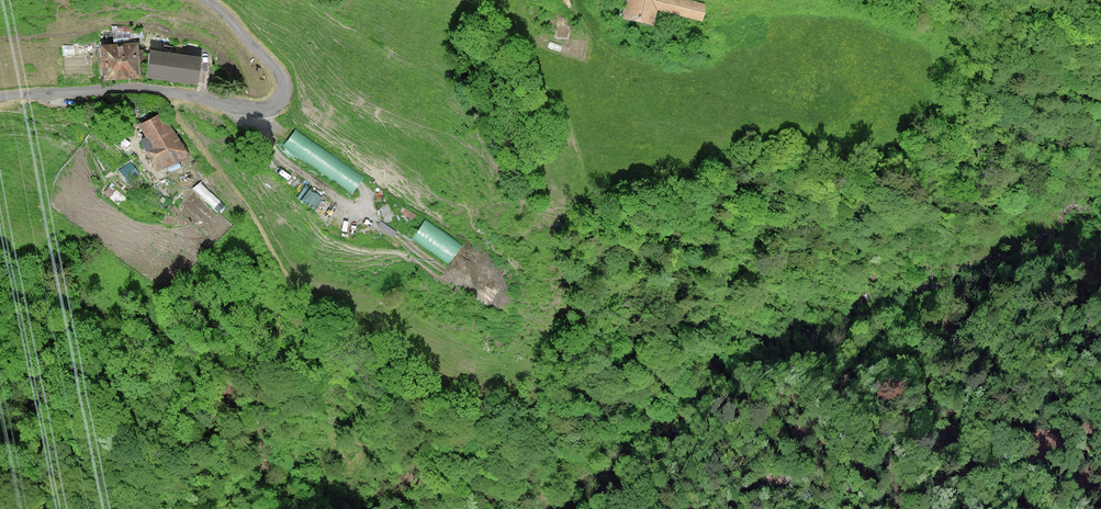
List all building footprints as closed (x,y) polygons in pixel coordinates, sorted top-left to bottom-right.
[(703,3),(689,0),(625,0),(621,17),(648,24),(652,9),(699,20),(703,3)] [(139,45),(101,46),(102,79),(140,77),(139,45)] [(199,60),(152,51),(148,74),(195,84),(199,60)] [(162,116),(140,128),(152,150),(145,154),(157,174),(186,158),(162,116)] [(353,191),(365,173),(295,126),(283,144),(353,191)] [(127,174),(135,166),(129,160),(121,168),(127,174)] [(105,192),(121,203),(127,194),(111,184),(105,192)] [(305,184),(297,196),(317,210),(325,197),(305,184)] [(413,234),(448,261),(462,244),(427,216),(413,234)]
